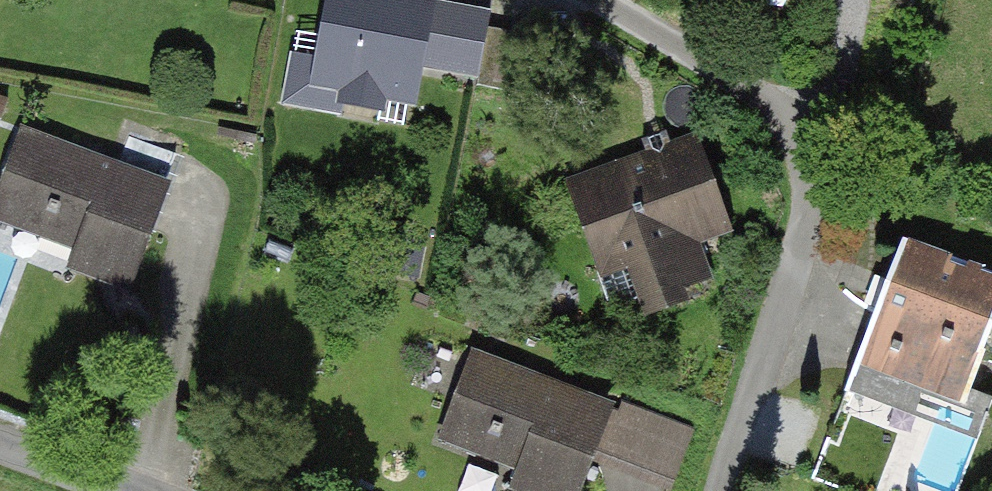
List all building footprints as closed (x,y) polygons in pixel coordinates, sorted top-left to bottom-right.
[(313,79),(347,85),(344,101),(378,107),(381,94),(412,100),(431,0),(327,0),(313,79)] [(490,15),(460,8),(446,69),(477,75),(488,26),(490,15)] [(517,32),(488,26),(476,84),(504,90),(517,32)] [(125,284),(175,153),(129,135),(117,168),(22,132),(0,191),(0,215),(42,231),(47,220),(81,232),(70,263),(125,284)] [(698,140),(567,185),(599,277),(622,269),(639,316),(711,291),(696,246),(730,235),(698,140)] [(903,237),(849,375),(871,384),(873,378),(899,388),(902,381),(966,405),(991,338),(991,271),(903,237)] [(392,238),(385,268),(409,272),(416,242),(392,238)] [(615,408),(469,351),(434,439),(519,472),(511,490),(513,490),(583,490),(592,467),(615,408)] [(689,436),(615,408),(592,467),(655,490),(668,490),(689,436)]
